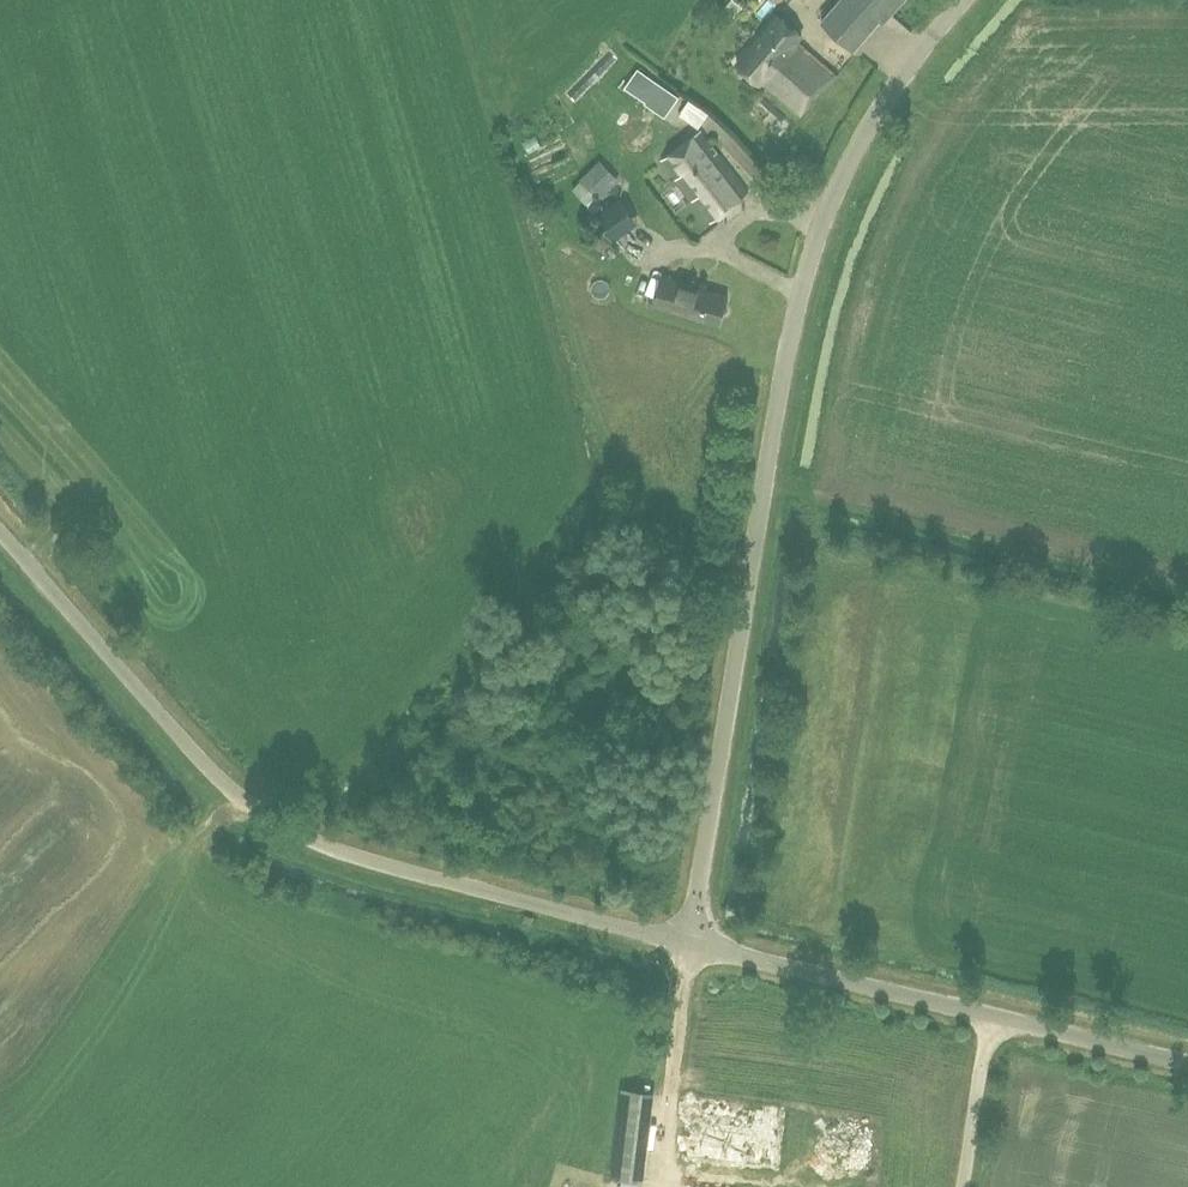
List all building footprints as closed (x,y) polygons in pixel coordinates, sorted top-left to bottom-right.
[(903,0),(839,0),(822,20),(854,48),(881,19),(884,22),(903,0)] [(804,116),(838,77),(797,42),(802,37),(778,16),(738,63),(762,83),(763,81),(804,116)] [(677,96),(659,84),(648,100),(647,102),(665,114),(677,96)] [(736,203),(750,192),(702,129),(663,159),(711,222),(725,212),(720,205),(731,196),(736,203)] [(598,195),(618,177),(600,157),(580,175),(598,195)] [(614,240),(637,223),(617,196),(594,214),(614,240)] [(719,325),(728,296),(664,276),(655,305),(719,325)] [(643,1180),(654,1092),(621,1088),(610,1176),(643,1180)] [(686,1158),(782,1168),(789,1107),(696,1097),(693,1123),(715,1126),(717,1111),(725,1112),(722,1137),(688,1134),(686,1158)]
